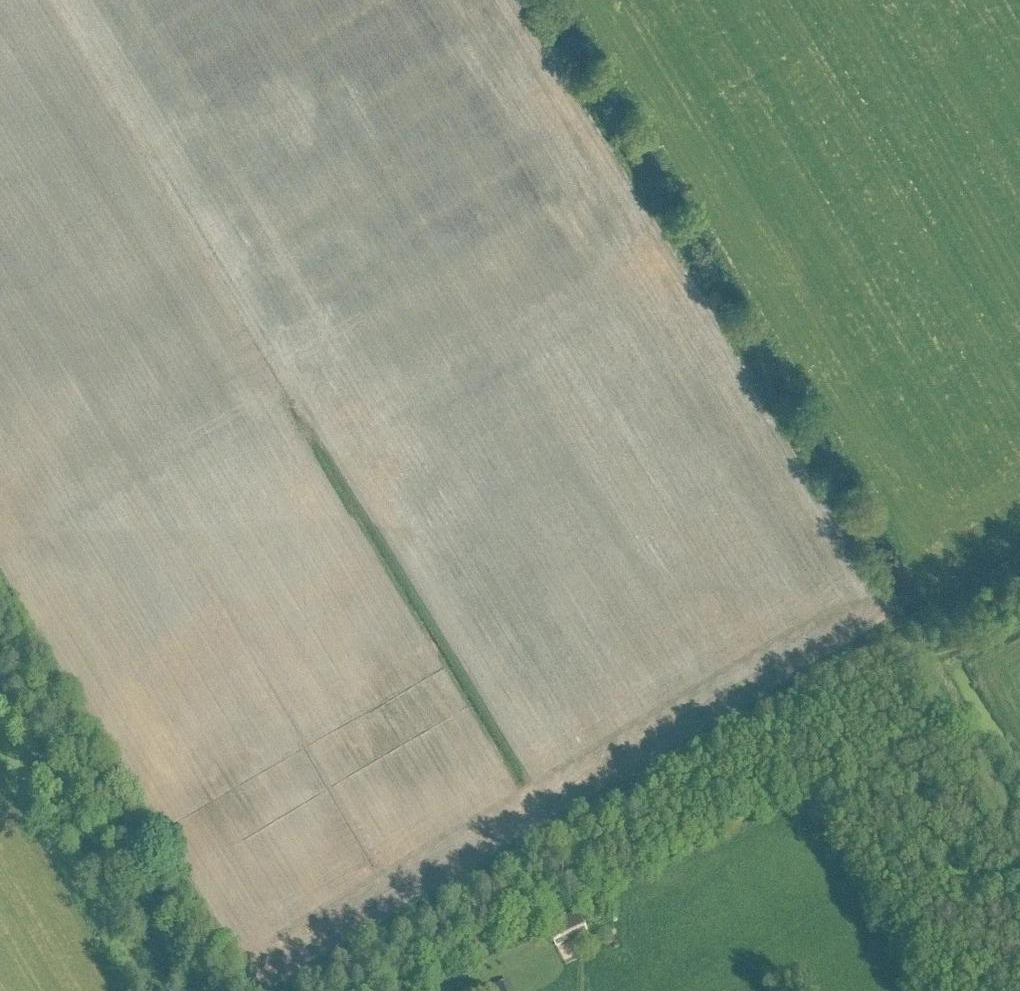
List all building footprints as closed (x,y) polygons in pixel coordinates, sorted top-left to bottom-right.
[(580,911),(562,919),(570,937),(588,928),(580,911)]
